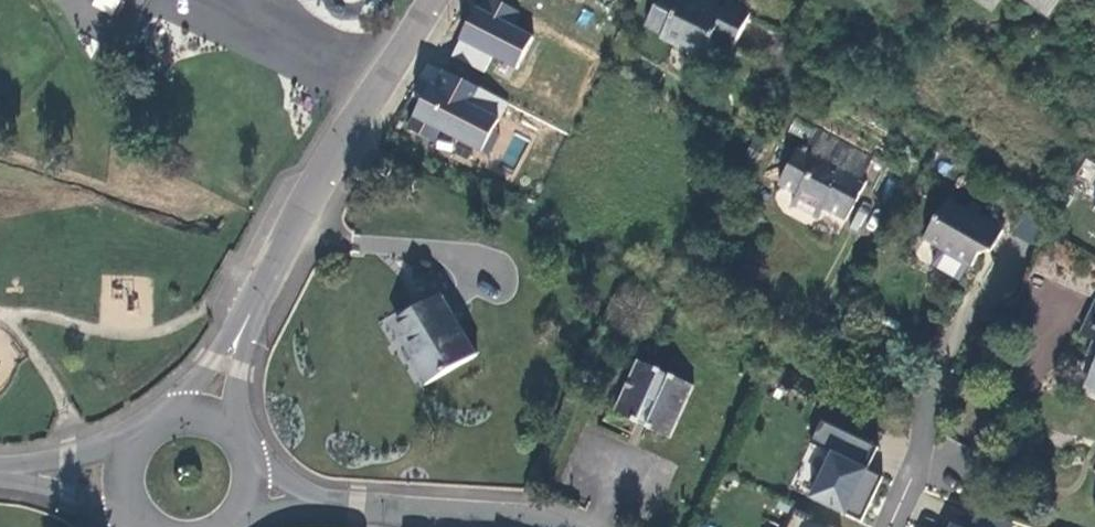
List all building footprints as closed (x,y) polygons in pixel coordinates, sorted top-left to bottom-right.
[(123,0),(95,0),(93,4),(114,16),(123,0)] [(697,0),(663,0),(659,10),(672,16),(663,35),(661,39),(702,59),(711,40),(732,51),(750,14),(728,2),(723,13),(697,0)] [(992,13),(1002,0),(974,0),(992,13)] [(1061,0),(1024,0),(1047,18),(1061,0)] [(1071,2),(1086,13),(1088,11),(1089,12),(1094,2),(1094,0),(1073,0),(1071,2)] [(460,40),(516,70),(532,37),(477,8),(460,40)] [(663,35),(672,16),(659,10),(656,8),(646,28),(663,35)] [(419,121),(483,152),(508,104),(444,71),(419,121)] [(872,159),(814,130),(804,150),(799,148),(779,186),(797,196),(791,206),(818,220),(823,210),(846,222),(867,180),(862,178),(872,160),(872,159)] [(877,151),(872,159),(872,160),(888,169),(893,160),(877,151)] [(974,217),(947,201),(918,252),(961,277),(968,264),(973,266),(980,254),(990,252),(1003,231),(975,214),(974,217)] [(426,386),(477,354),(441,295),(396,322),(419,361),(413,364),(426,386)] [(1080,336),(1094,343),(1094,303),(1080,336)] [(646,428),(670,440),(694,386),(670,376),(669,377),(660,373),(661,372),(637,360),(613,414),(637,424),(639,419),(648,424),(646,428)] [(1086,385),(1094,389),(1094,365),(1086,385)] [(879,449),(823,421),(811,445),(833,455),(813,499),(862,523),(880,486),(865,478),(868,471),(879,449)] [(884,478),(868,471),(865,478),(880,486),(884,478)] [(968,526),(1009,526),(1011,522),(976,506),(967,526),(968,526)] [(797,510),(789,526),(834,526),(797,510)]
